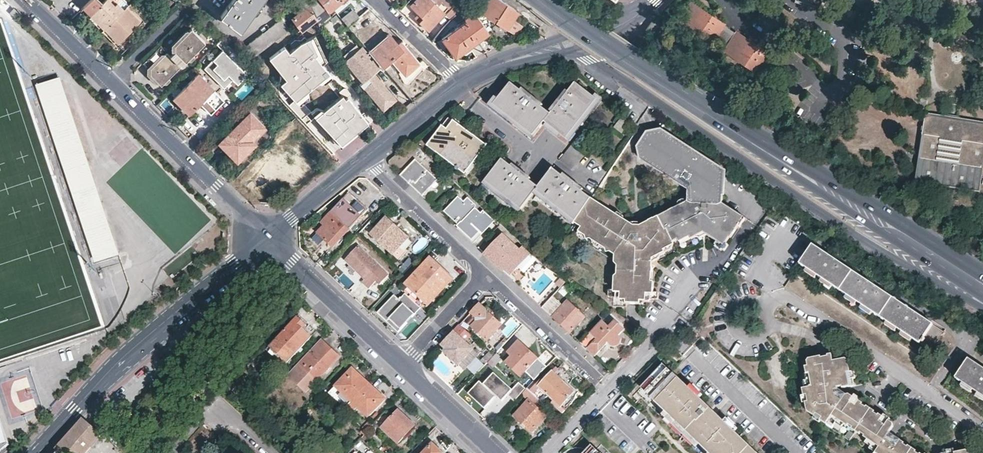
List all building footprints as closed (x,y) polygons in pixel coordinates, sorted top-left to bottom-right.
[(98,0),(91,0),(84,7),(92,15),(94,12),(102,19),(99,22),(106,28),(124,10),(117,3),(114,6),(109,0),(105,0),(101,4),(98,0)] [(172,0),(156,0),(159,2),(158,4),(165,10),(174,1),(172,0)] [(221,16),(240,30),(262,0),(232,0),(221,16)] [(344,0),(320,0),(329,11),(344,0)] [(431,0),(417,0),(411,6),(418,13),(414,17),(428,30),(445,13),(431,0)] [(523,19),(498,0),(485,0),(477,10),(510,35),(523,19)] [(678,18),(679,18),(710,41),(711,40),(724,49),(723,50),(755,73),(768,55),(735,31),(735,32),(722,24),(723,23),(691,0),(678,18)] [(469,4),(459,11),(453,17),(457,21),(472,9),(472,8),(469,4)] [(90,16),(92,15),(84,7),(82,9),(90,16)] [(140,22),(126,8),(124,10),(106,28),(114,36),(116,34),(122,40),(140,22)] [(19,13),(15,9),(11,13),(15,18),(19,13)] [(352,10),(340,19),(347,27),(358,18),(352,10)] [(314,16),(316,19),(320,26),(328,19),(321,11),(314,16)] [(94,12),(92,15),(99,22),(102,19),(94,12)] [(455,56),(490,32),(490,31),(489,32),(475,12),(465,18),(466,21),(442,38),(455,56)] [(99,22),(92,15),(90,16),(88,18),(102,32),(106,28),(99,22)] [(648,30),(661,39),(670,25),(657,16),(648,30)] [(249,45),(258,57),(291,31),(282,20),(249,45)] [(169,54),(160,45),(142,63),(149,70),(147,72),(161,85),(206,42),(191,27),(179,39),(179,44),(174,44),(174,48),(174,49),(174,50),(174,51),(173,51),(169,54)] [(117,46),(122,40),(116,34),(114,36),(106,28),(102,32),(117,46)] [(334,32),(324,36),(328,44),(337,40),(334,32)] [(368,51),(384,69),(385,67),(384,66),(392,60),(406,75),(419,64),(400,40),(397,43),(389,34),(370,50),(369,50),(368,51)] [(294,58),(289,53),(274,64),(294,87),(288,91),(304,107),(334,80),(325,66),(327,63),(317,43),(294,58)] [(379,68),(373,61),(371,62),(368,58),(369,56),(362,48),(346,61),(362,80),(363,82),(368,77),(371,81),(364,87),(382,109),(395,98),(374,72),(379,68)] [(248,78),(223,53),(206,71),(225,91),(233,82),(239,88),(248,78)] [(36,54),(29,57),(35,71),(42,68),(36,54)] [(118,65),(125,59),(121,55),(115,62),(118,65)] [(261,87),(265,83),(267,82),(256,71),(250,77),(261,87)] [(200,104),(214,90),(198,74),(174,98),(190,114),(200,104)] [(63,81),(39,88),(96,265),(120,257),(63,81)] [(597,99),(576,82),(550,114),(511,83),(494,104),(533,135),(544,122),(566,139),(597,99)] [(224,100),(214,90),(200,104),(210,114),(224,100)] [(350,104),(347,100),(321,121),(345,151),(373,128),(352,102),(350,104)] [(232,147),(242,157),(256,145),(251,140),(265,127),(250,112),(220,141),(229,151),(232,147)] [(980,194),(982,175),(982,123),(926,115),(916,184),(980,194)] [(305,127),(296,117),(292,121),(301,130),(305,127)] [(629,126),(623,121),(616,130),(623,135),(629,126)] [(489,151),(456,126),(449,135),(445,132),(429,152),(466,180),(489,151)] [(727,178),(664,136),(652,139),(642,153),(645,166),(666,180),(673,169),(694,183),(687,193),(691,196),(693,208),(696,210),(723,211),(727,210),(727,178)] [(585,154),(573,145),(560,160),(572,170),(585,154)] [(239,161),(242,157),(232,147),(229,151),(239,161)] [(274,194),(295,172),(275,153),(254,174),(274,194)] [(415,159),(401,173),(410,182),(411,180),(413,182),(415,181),(416,182),(418,181),(419,182),(419,183),(415,187),(423,194),(436,179),(415,159)] [(580,230),(595,207),(557,177),(542,195),(507,167),(490,188),(524,217),(539,199),(580,230)] [(694,183),(673,169),(666,180),(687,193),(694,183)] [(332,247),(368,209),(349,191),(320,222),(323,225),(316,232),(332,247)] [(457,226),(474,242),(494,220),(484,211),(481,213),(474,207),(475,205),(468,198),(465,202),(460,198),(448,211),(458,220),(460,218),(462,221),(457,226)] [(580,230),(579,231),(585,236),(602,249),(602,253),(619,267),(623,262),(628,267),(628,274),(624,276),(625,292),(619,292),(617,293),(617,301),(620,301),(620,308),(627,308),(631,308),(631,311),(645,311),(645,308),(648,307),(655,307),(655,301),(656,301),(656,291),(654,292),(654,274),(654,273),(653,271),(662,265),(667,262),(664,257),(673,251),(666,239),(664,240),(657,227),(644,235),(645,238),(640,241),(639,238),(638,237),(638,236),(638,235),(638,234),(638,232),(637,232),(636,231),(635,232),(634,232),(633,233),(630,231),(628,233),(623,228),(622,224),(609,218),(607,220),(602,216),(602,213),(595,207),(580,230)] [(693,208),(686,207),(681,210),(681,215),(693,208)] [(723,211),(696,210),(693,208),(681,215),(657,227),(664,240),(666,239),(673,251),(678,248),(688,242),(692,248),(696,246),(699,244),(709,244),(711,245),(722,253),(726,252),(730,246),(731,247),(741,235),(739,234),(746,226),(727,210),(723,211)] [(408,238),(385,217),(369,235),(391,256),(408,238)] [(624,222),(622,224),(623,228),(628,233),(630,231),(629,226),(624,222)] [(749,228),(746,226),(739,234),(741,235),(742,236),(749,228)] [(485,252),(509,274),(526,255),(502,234),(485,252)] [(602,249),(585,236),(580,241),(599,257),(602,253),(602,249)] [(692,248),(688,242),(678,248),(686,252),(692,248)] [(930,350),(943,332),(811,243),(799,262),(930,350)] [(390,273),(360,244),(346,259),(366,278),(363,281),(370,287),(377,280),(381,283),(390,273)] [(726,252),(722,253),(711,245),(711,250),(726,260),(730,254),(726,252)] [(673,258),(673,251),(664,257),(667,262),(673,258)] [(599,257),(616,270),(619,267),(602,253),(599,257)] [(452,278),(430,257),(405,283),(425,301),(430,296),(433,298),(441,290),(438,288),(442,283),(445,286),(452,278)] [(619,273),(619,292),(625,292),(624,276),(628,274),(628,267),(623,262),(619,267),(616,270),(619,273)] [(571,287),(565,282),(558,289),(564,294),(571,287)] [(400,328),(420,307),(405,292),(399,299),(394,294),(377,312),(386,320),(389,318),(400,328)] [(562,304),(552,295),(542,305),(571,333),(585,317),(567,299),(562,304)] [(501,324),(478,303),(469,312),(474,317),(468,324),(486,341),(501,324)] [(306,325),(296,316),(269,345),(287,362),(311,337),(302,329),(306,325)] [(400,328),(389,318),(386,320),(398,331),(400,328)] [(606,325),(601,319),(580,342),(594,354),(594,355),(607,340),(611,344),(612,343),(613,343),(615,343),(616,343),(618,342),(619,341),(619,339),(619,338),(619,337),(619,335),(615,332),(621,326),(612,318),(606,325)] [(469,336),(458,325),(439,345),(443,349),(441,351),(457,365),(471,350),(472,349),(463,341),(469,336)] [(341,356),(322,337),(287,374),(306,393),(341,356)] [(533,380),(546,367),(519,341),(506,353),(511,357),(505,363),(520,377),(525,372),(533,380)] [(477,355),(471,350),(457,365),(462,371),(477,355)] [(491,357),(486,352),(481,358),(486,362),(491,357)] [(500,358),(494,353),(491,357),(486,362),(485,363),(491,368),(500,358)] [(899,441),(894,448),(883,440),(893,425),(846,393),(841,401),(834,397),(833,390),(850,387),(848,373),(851,372),(848,358),(834,361),(833,354),(807,359),(808,366),(805,366),(807,374),(809,373),(812,387),(802,388),(806,411),(826,424),(831,416),(877,448),(874,452),(917,452),(899,441)] [(968,357),(955,377),(982,396),(982,367),(968,357)] [(0,375),(0,409),(6,426),(9,425),(44,413),(51,411),(35,363),(0,375)] [(644,391),(667,368),(662,363),(640,387),(644,391)] [(385,397),(352,366),(336,385),(368,416),(385,397)] [(733,431),(722,420),(715,413),(712,416),(709,414),(706,411),(709,408),(698,397),(687,387),(667,368),(644,391),(665,411),(697,442),(709,452),(711,450),(715,452),(757,452),(733,431)] [(538,387),(553,401),(560,407),(574,393),(552,372),(538,387)] [(510,386),(498,374),(490,383),(502,394),(510,386)] [(701,394),(691,383),(687,387),(698,397),(701,394)] [(540,401),(527,388),(522,393),(528,399),(513,415),(531,432),(546,416),(536,406),(540,401)] [(560,407),(565,411),(572,404),(576,395),(574,393),(560,407)] [(560,407),(553,401),(551,403),(562,413),(565,411),(560,407)] [(11,442),(6,426),(0,409),(0,445),(11,442)] [(392,416),(385,409),(381,415),(376,420),(375,421),(397,442),(414,424),(399,409),(392,416)] [(371,416),(376,420),(381,415),(376,411),(371,416)] [(697,442),(665,411),(661,414),(694,445),(697,442)] [(84,417),(55,448),(58,450),(62,452),(86,452),(92,446),(101,437),(103,435),(102,433),(85,417),(84,417)] [(737,427),(726,417),(722,420),(733,431),(737,427)] [(101,437),(92,446),(95,449),(103,439),(101,437)] [(598,445),(593,441),(584,450),(581,452),(590,452),(598,445)] [(432,442),(422,452),(444,452),(432,442)]
